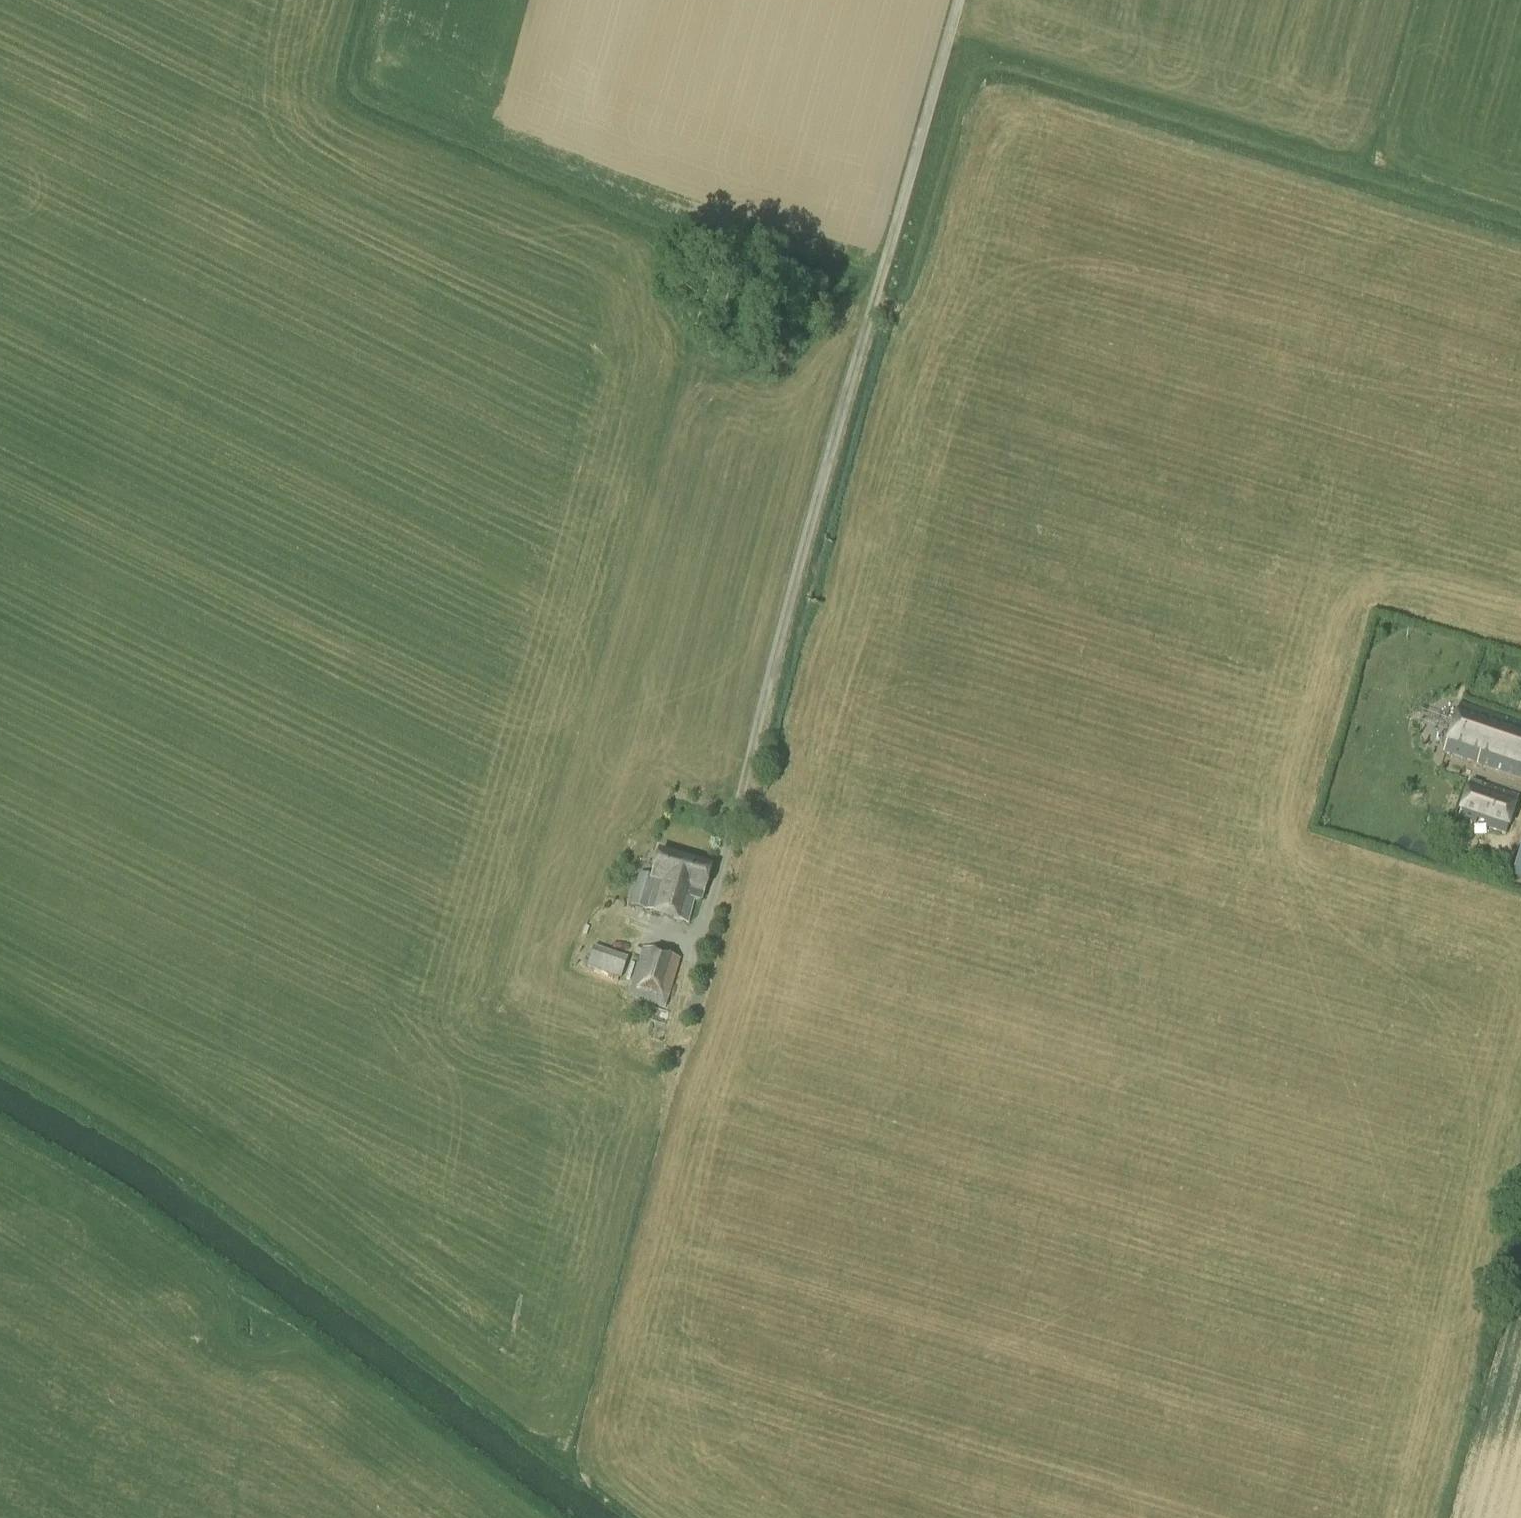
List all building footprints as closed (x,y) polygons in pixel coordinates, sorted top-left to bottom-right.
[(1460,703),(1443,752),(1520,780),(1520,725),(1460,703)] [(1505,834),(1518,796),(1471,780),(1458,818),(1505,834)] [(1520,846),(1511,876),(1520,880),(1520,847),(1520,846)] [(701,902),(711,867),(659,851),(651,878),(639,875),(630,905),(687,923),(694,900),(701,902)] [(621,979),(628,958),(594,947),(587,967),(621,979)] [(665,1008),(681,959),(645,947),(629,996),(665,1008)]
